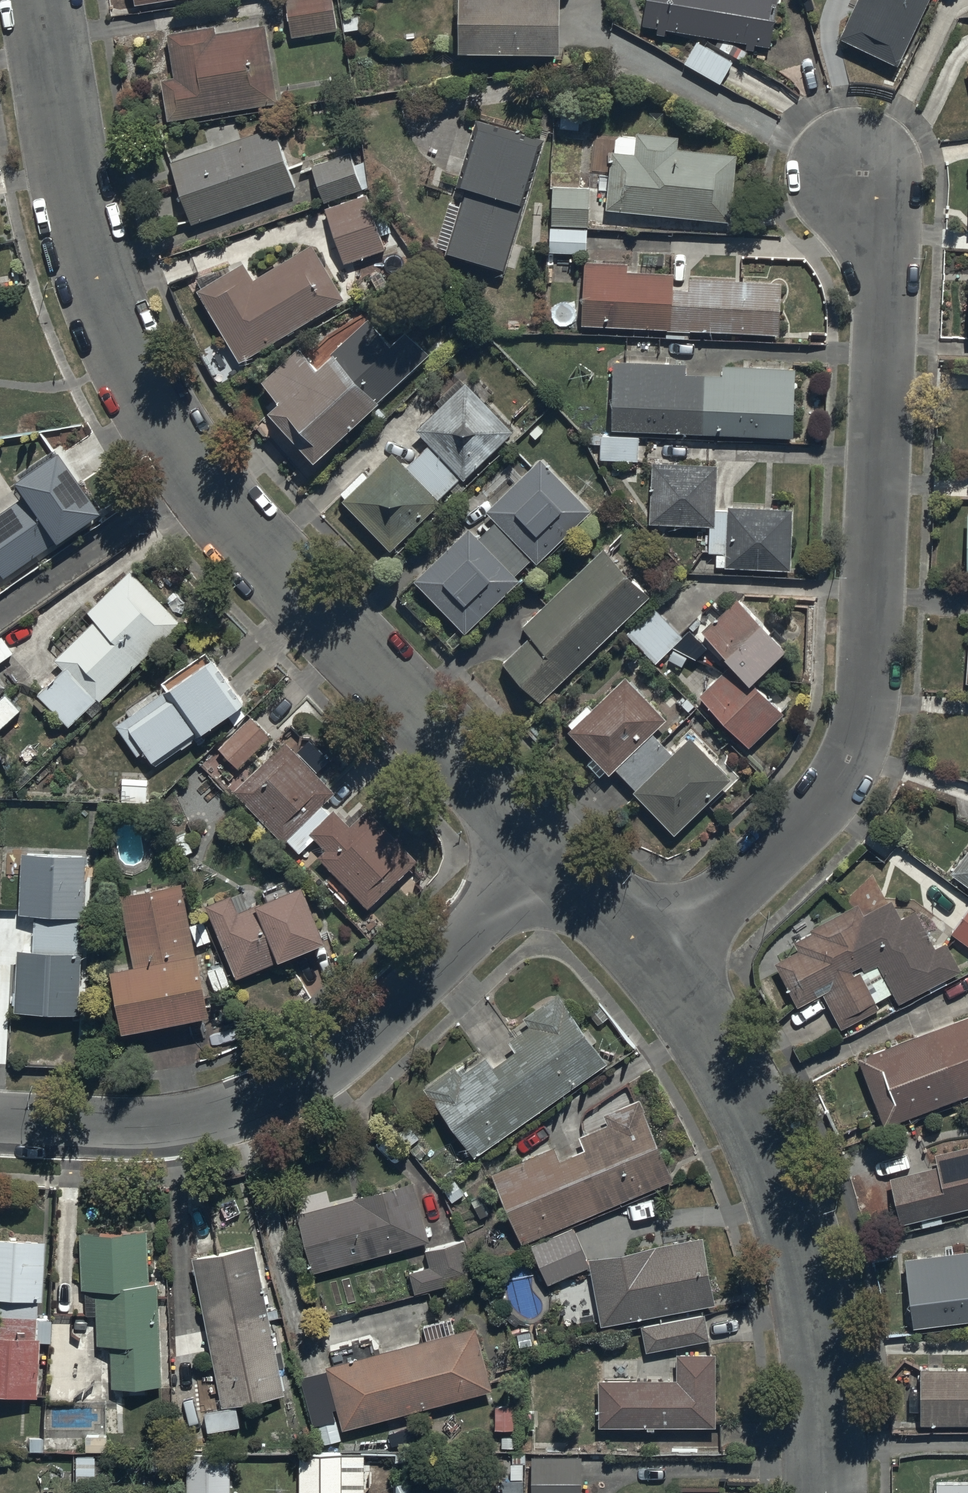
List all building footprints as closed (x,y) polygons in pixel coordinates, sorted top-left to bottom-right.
[(295,39),(339,32),(333,0),(288,0),(295,39)] [(463,54),(565,56),(566,0),(465,0),(463,54)] [(770,50),(778,0),(646,0),(641,29),(770,50)] [(897,70),(930,0),(860,0),(839,43),(897,70)] [(163,81),(171,123),(283,103),(268,19),(171,36),(178,78),(163,81)] [(683,64),(721,85),(733,63),(696,42),(683,64)] [(580,100),(560,99),(558,129),(578,130),(580,100)] [(439,254),(508,273),(548,140),(481,119),(439,254)] [(277,128),(172,165),(194,226),(299,189),(277,128)] [(612,153),(606,212),(733,223),(739,157),(682,152),(683,138),(640,134),(638,156),(612,153)] [(354,151),(310,165),(323,204),(367,190),(354,151)] [(553,255),(590,257),(592,189),(556,187),(553,255)] [(369,196),(328,209),(346,265),(387,252),(369,196)] [(197,294),(240,365),(347,300),(314,246),(257,280),(247,264),(197,294)] [(588,263),(585,326),(784,336),(786,285),(631,277),(632,265),(588,263)] [(274,415),(321,464),(435,355),(416,335),(401,349),(373,320),(321,370),(300,348),(264,383),(285,404),(274,415)] [(616,365),(612,431),(798,440),(801,374),(616,365)] [(345,502),(393,553),(519,434),(471,384),(420,432),(434,444),(410,471),(395,455),(345,502)] [(602,460),(641,461),(641,438),(603,436),(602,460)] [(5,580),(106,511),(66,452),(20,484),(29,497),(0,516),(0,573),(5,580)] [(419,583),(469,636),(596,513),(545,461),(491,514),(499,523),(481,540),(472,531),(419,583)] [(793,572),(796,513),(719,509),(721,468),(655,464),(652,525),(713,528),(711,567),(793,572)] [(505,667),(543,705),(655,597),(608,549),(527,629),(535,638),(505,667)] [(39,695),(74,730),(182,626),(131,573),(89,614),(99,623),(58,662),(65,670),(39,695)] [(701,695),(755,751),(788,718),(759,688),(793,655),(741,601),(705,635),(733,665),(701,695)] [(628,634),(659,665),(685,638),(654,607),(628,634)] [(0,636),(0,660),(12,652),(1,635),(0,636)] [(118,719),(152,770),(249,705),(215,655),(118,719)] [(626,678),(571,734),(678,838),(736,779),(695,739),(679,756),(657,734),(670,721),(626,678)] [(5,693),(0,698),(0,728),(0,729),(20,709),(5,693)] [(220,749),(239,770),(273,740),(254,719),(220,749)] [(299,858),(309,850),(370,911),(420,862),(371,812),(354,829),(329,804),(340,793),(291,743),(237,795),(299,858)] [(146,803),(147,778),(121,778),(120,802),(146,803)] [(15,1014),(81,1018),(89,855),(24,851),(20,916),(37,917),(35,951),(19,950),(15,1014)] [(967,887),(967,858),(954,877),(967,887)] [(112,975),(125,1037),(214,1018),(185,884),(120,898),(135,970),(112,975)] [(209,907),(241,986),(331,948),(306,887),(249,911),(242,893),(209,907)] [(881,968),(902,1007),(966,973),(950,943),(938,950),(918,913),(905,920),(895,902),(868,916),(862,905),(794,940),(801,952),(778,964),(802,1009),(827,996),(846,1031),(884,1011),(865,976),(881,968)] [(967,944),(967,917),(955,935),(967,944)] [(427,1089),(474,1160),(611,1066),(563,996),(526,1021),(531,1030),(511,1044),(518,1055),(498,1068),(491,1058),(466,1075),(460,1067),(427,1089)] [(882,1131),(967,1099),(967,1019),(856,1062),(882,1131)] [(494,1175),(523,1244),(675,1182),(643,1103),(605,1118),(610,1129),(583,1140),(588,1153),(563,1163),(557,1149),(494,1175)] [(898,1229),(967,1211),(967,1149),(936,1157),(939,1168),(886,1181),(898,1229)] [(300,1217),(317,1275),(432,1242),(415,1184),(300,1217)] [(121,1393),(164,1390),(153,1230),(80,1235),(84,1291),(102,1290),(106,1348),(118,1347),(121,1393)] [(552,1288),(593,1270),(575,1230),(534,1249),(552,1288)] [(38,1403),(44,1241),(0,1240),(0,1401),(38,1403)] [(409,1274),(417,1299),(477,1280),(464,1240),(426,1252),(431,1267),(409,1274)] [(593,1270),(604,1329),(720,1306),(707,1240),(591,1263),(593,1270)] [(196,1256),(226,1411),(290,1399),(259,1244),(196,1256)] [(912,1324),(967,1316),(967,1244),(905,1252),(912,1324)] [(643,1330),(648,1356),(712,1343),(707,1318),(643,1330)] [(326,1370),(344,1435),(497,1393),(479,1328),(326,1370)] [(601,1430),(720,1432),(721,1358),(680,1357),(679,1384),(602,1383),(601,1430)] [(921,1419),(967,1419),(967,1366),(920,1366),(921,1419)] [(300,1492),(362,1492),(363,1450),(301,1448),(300,1492)] [(184,1492),(229,1492),(229,1451),(184,1451),(184,1492)] [(579,1452),(531,1452),(531,1492),(579,1492),(579,1452)] [(95,1456),(76,1456),(76,1481),(96,1481),(95,1456)] [(934,1492),(967,1492),(967,1476),(934,1476),(934,1492)]
